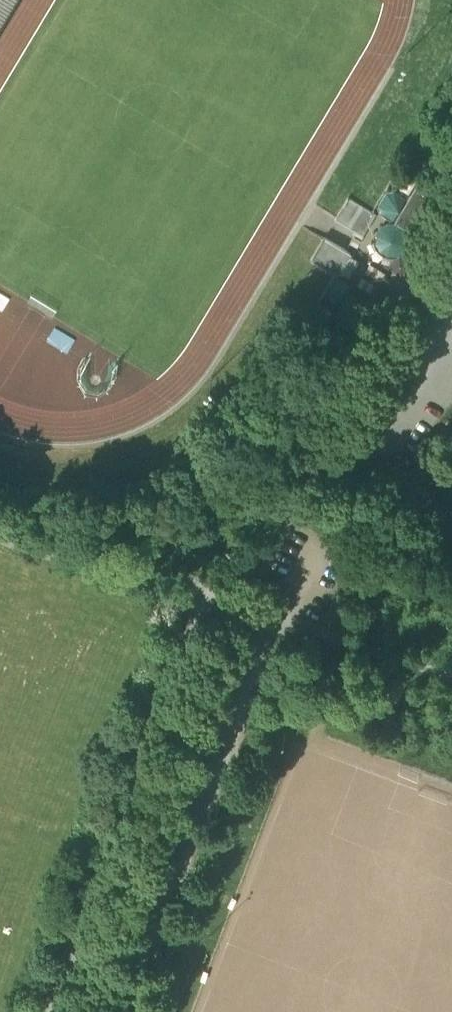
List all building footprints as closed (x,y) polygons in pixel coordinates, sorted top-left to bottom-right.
[(13,0),(0,0),(0,21),(13,0)] [(422,234),(434,213),(451,184),(451,179),(428,164),(396,216),(422,234)] [(346,193),(334,214),(361,230),(373,209),(346,193)] [(349,250),(361,230),(334,214),(322,234),(349,250)] [(337,270),(349,250),(322,234),(310,254),(327,265),(337,270)] [(323,340),(349,355),(368,322),(343,307),(323,340)]
